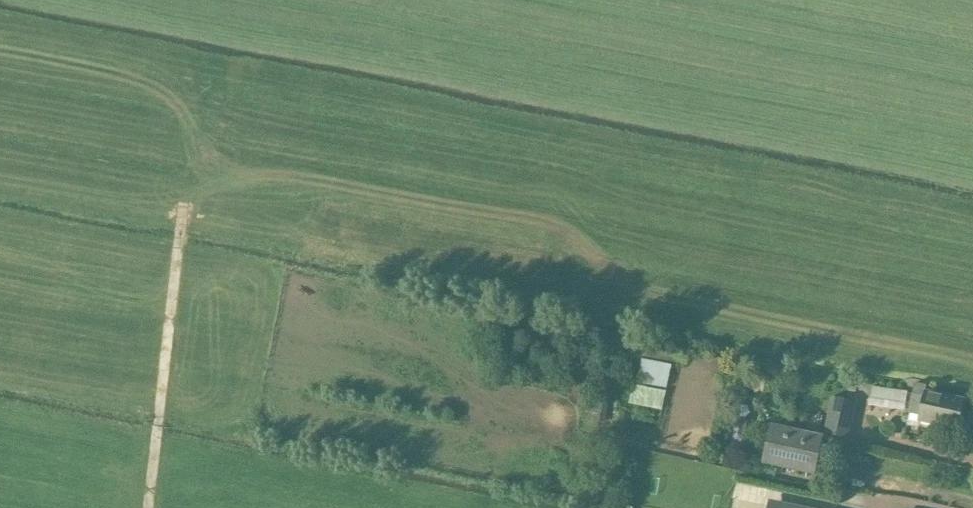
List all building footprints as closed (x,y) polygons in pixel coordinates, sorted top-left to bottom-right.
[(642,360),(637,384),(667,389),(674,349),(645,344),(646,338),(607,332),(603,353),(642,360)] [(872,386),(870,398),(901,403),(903,391),(872,386)] [(909,413),(921,415),(919,421),(959,429),(965,399),(926,391),(925,396),(913,394),(909,413)] [(858,402),(832,396),(824,434),(850,439),(858,402)] [(823,436),(773,425),(764,463),(815,474),(823,436)]
